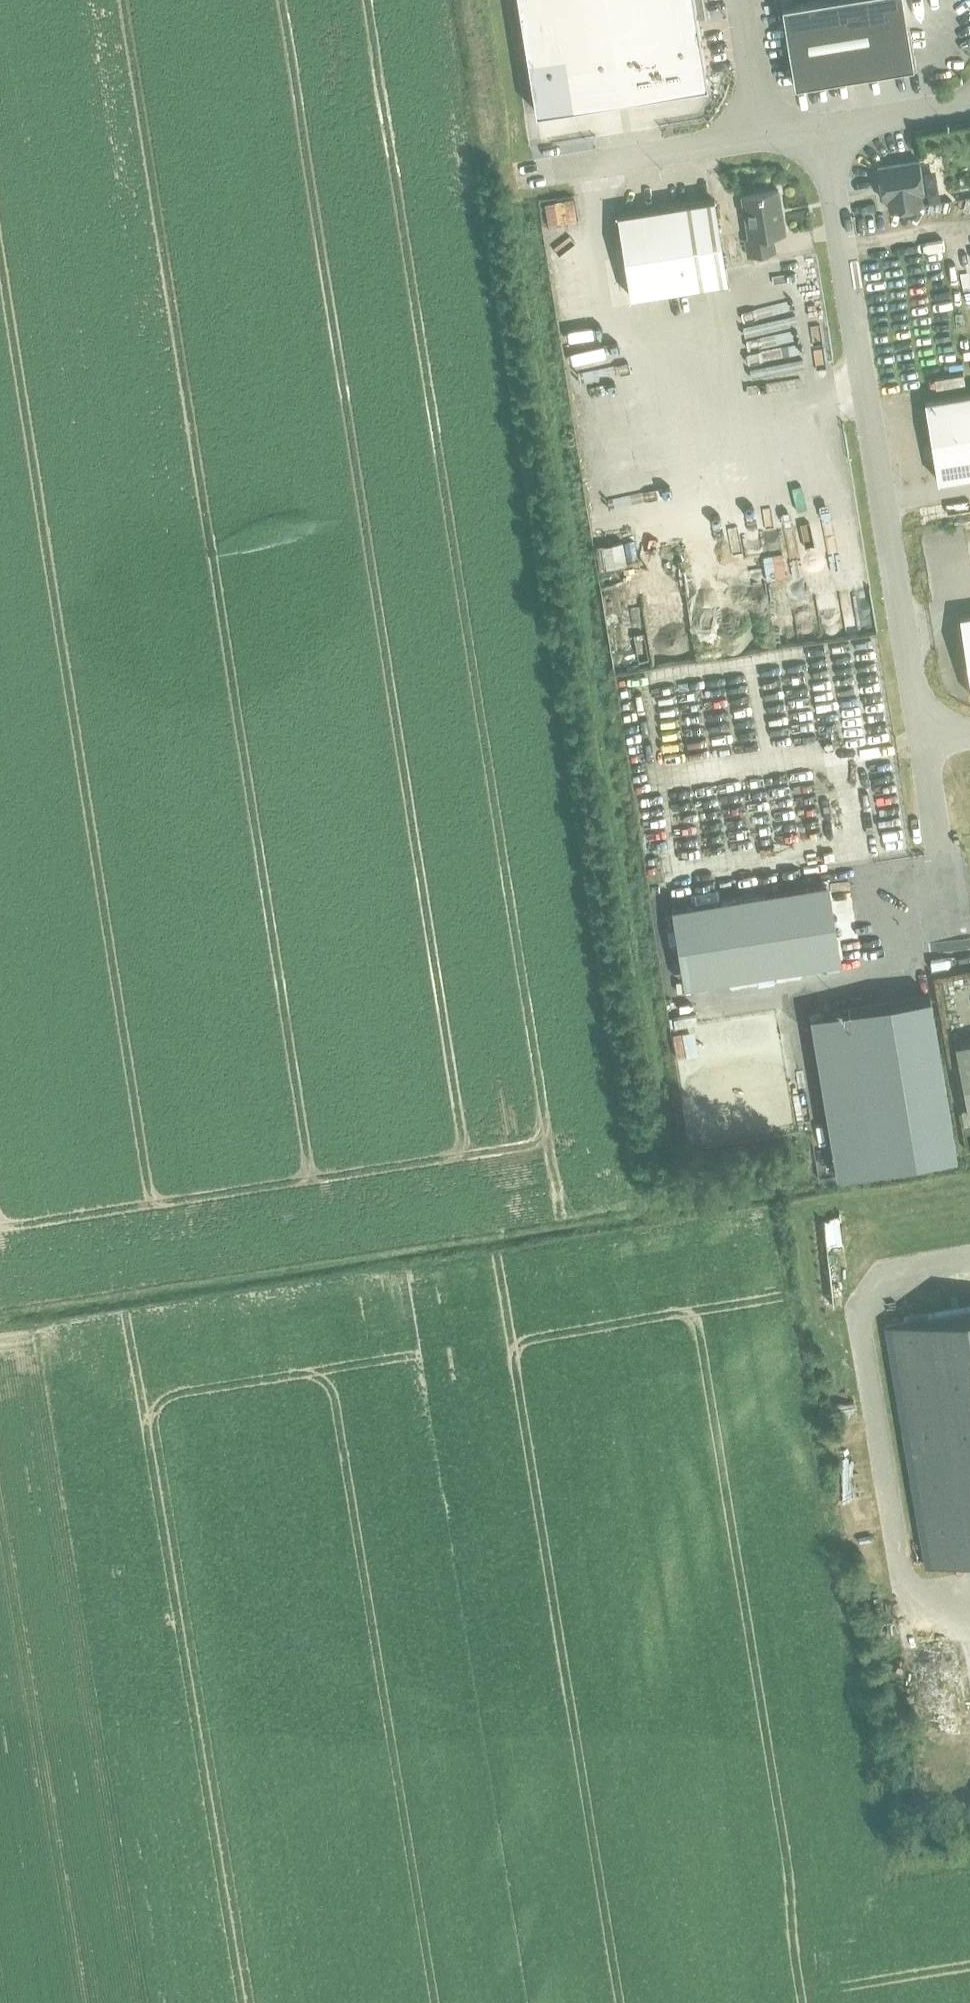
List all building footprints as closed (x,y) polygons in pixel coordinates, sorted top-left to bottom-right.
[(537,112),(709,85),(695,0),(519,0),(537,112)] [(908,27),(904,0),(817,0),(783,5),(796,85),(895,69),(914,65),(908,27)] [(878,167),(883,199),(889,198),(891,210),(923,205),(921,193),(925,192),(920,160),(878,167)] [(750,238),(746,238),(749,255),(776,251),(773,235),(786,233),(779,189),(743,195),(750,238)] [(715,200),(619,215),(632,296),(728,281),(715,200)] [(793,305),(742,309),(743,320),(794,316),(793,305)] [(926,401),(933,445),(925,446),(928,462),(936,461),(939,480),(969,475),(969,394),(926,401)] [(599,422),(601,435),(629,430),(627,417),(599,422)] [(611,533),(614,557),(634,554),(631,530),(611,533)] [(790,539),(793,570),(807,569),(804,538),(790,539)] [(961,617),(969,675),(969,615),(961,617)] [(709,631),(725,631),(724,621),(708,622),(709,631)] [(930,996),(851,1009),(878,1168),(957,1155),(930,996)] [(955,1045),(969,1119),(969,1042),(955,1045)] [(927,1565),(969,1558),(969,1312),(887,1326),(927,1565)] [(859,1449),(851,1450),(854,1473),(863,1472),(859,1449)]
